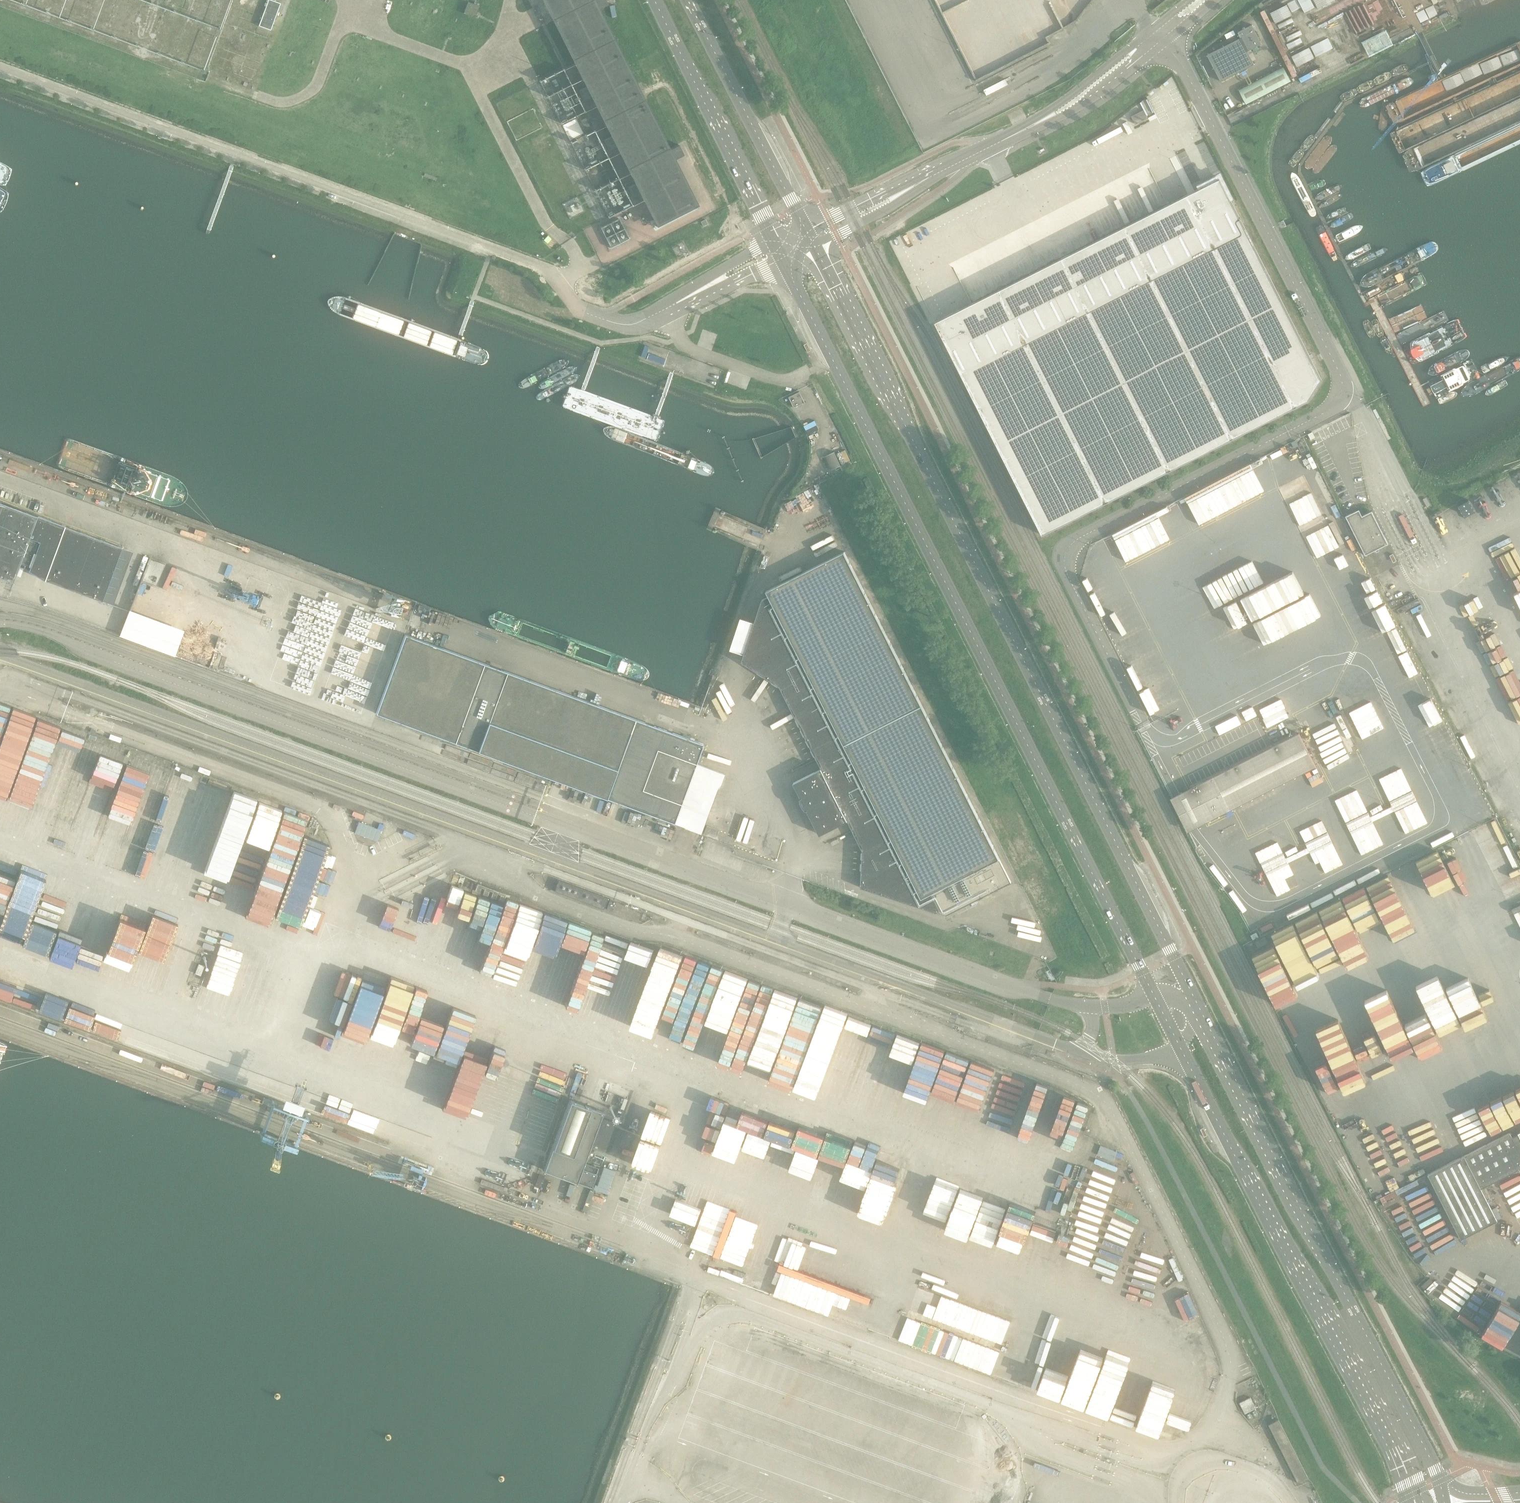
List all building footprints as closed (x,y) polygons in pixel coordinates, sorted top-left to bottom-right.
[(281,14),(286,0),(272,0),(269,9),(281,14)] [(657,226),(699,205),(698,205),(675,159),(684,154),(679,145),(670,149),(599,9),(608,4),(606,0),(543,0),(549,10),(554,21),(575,63),(587,86),(579,90),(584,101),(592,97),(612,136),(604,140),(609,150),(617,146),(636,183),(628,187),(633,197),(641,193),(657,225),(657,226)] [(464,14),(476,18),(480,6),(469,2),(464,14)] [(1262,44),(1252,25),(1238,32),(1248,51),(1262,44)] [(1361,42),(1368,57),(1392,45),(1385,30),(1361,42)] [(1254,65),(1241,38),(1207,55),(1221,82),(1254,65)] [(1291,81),(1284,67),(1239,90),(1246,104),(1291,81)] [(561,124),(576,117),(586,112),(564,68),(539,81),(561,124)] [(1144,110),(1131,116),(1135,124),(1147,117),(1144,110)] [(582,120),(586,128),(593,124),(589,116),(582,120)] [(595,130),(585,135),(570,142),(596,192),(609,218),(633,205),(595,130)] [(1199,189),(935,322),(1043,535),(1309,401),(1322,380),(1231,200),(1230,198),(1219,177),(1200,186),(1201,188),(1199,189)] [(620,219),(602,228),(612,248),(630,239),(620,219)] [(645,346),(641,357),(645,359),(650,347),(645,346)] [(666,359),(649,353),(647,359),(664,365),(666,359)] [(805,403),(800,392),(789,397),(794,408),(805,403)] [(834,452),(825,456),(832,470),(841,465),(834,452)] [(0,502),(0,576),(14,582),(21,563),(31,567),(29,572),(46,579),(66,526),(38,516),(0,502)] [(1359,509),(1346,516),(1365,555),(1388,544),(1372,511),(1362,516),(1359,509)] [(46,579),(46,580),(104,601),(123,548),(66,526),(46,579)] [(762,600),(755,623),(742,662),(780,687),(822,769),(794,783),(801,798),(801,800),(801,801),(801,803),(802,804),(803,805),(803,807),(804,808),(805,809),(806,810),(807,810),(820,835),(848,821),(863,851),(861,887),(936,912),(939,911),(940,912),(947,915),(1011,882),(845,552),(767,591),(769,596),(762,600)] [(1232,656),(1260,642),(1256,633),(1248,637),(1242,625),(1229,631),(1230,633),(1222,636),(1232,656)] [(703,744),(405,634),(376,714),(587,791),(674,823),(703,744)] [(1299,733),(1191,788),(1208,821),(1316,766),(1299,733)] [(1208,821),(1191,788),(1172,798),(1189,831),(1208,821)] [(371,826),(380,829),(384,817),(366,812),(363,822),(371,825),(371,826)] [(359,822),(355,833),(378,842),(382,831),(359,822)] [(717,839),(720,830),(707,826),(704,834),(717,839)] [(613,911),(616,902),(611,900),(607,909),(613,911)] [(1268,943),(1265,937),(1255,942),(1258,948),(1268,943)] [(584,1168),(605,1112),(570,1099),(544,1170),(577,1182),(578,1180),(592,1185),(596,1173),(584,1168)] [(1511,1106),(1516,1118),(1519,1116),(1519,1102),(1511,1106)] [(1464,1155),(1481,1188),(1519,1169),(1519,1153),(1512,1137),(1510,1132),(1464,1155)] [(1464,1155),(1428,1174),(1461,1239),(1497,1221),(1481,1188),(1464,1155)] [(1240,1403),(1245,1414),(1256,1409),(1250,1398),(1240,1403)]
